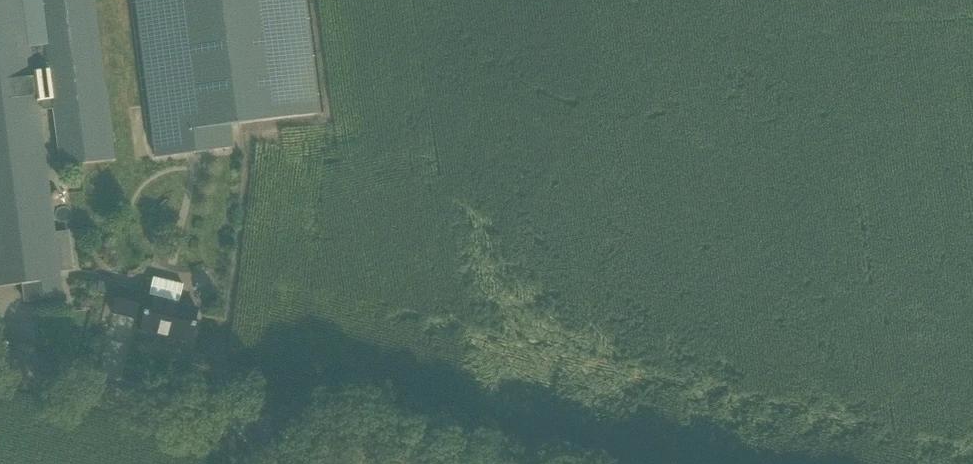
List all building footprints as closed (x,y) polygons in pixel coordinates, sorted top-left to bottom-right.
[(46,44),(31,46),(25,0),(0,0),(0,287),(22,284),(25,302),(62,298),(59,272),(73,270),(69,240),(55,241),(33,65),(49,63),(62,167),(116,160),(95,0),(41,0),(46,44)] [(304,0),(134,0),(154,157),(234,149),(231,125),(318,114),(304,0)] [(139,331),(189,344),(198,310),(178,305),(183,284),(154,277),(149,295),(118,288),(112,313),(142,321),(139,331)] [(99,282),(97,292),(106,294),(108,284),(99,282)]
